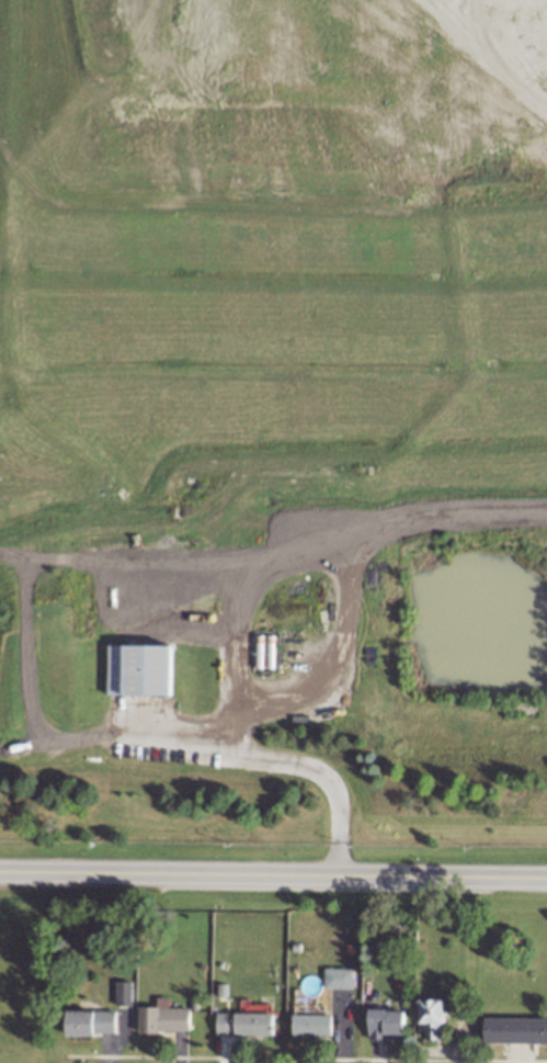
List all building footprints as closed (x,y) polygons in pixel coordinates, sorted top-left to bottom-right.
[(107,645),(109,693),(170,696),(171,646),(107,645)] [(357,967),(328,967),(327,987),(357,988),(357,967)] [(135,980),(119,980),(118,1005),(134,1005),(135,980)] [(193,1031),(193,1007),(172,1007),(172,997),(160,997),(159,1006),(143,1005),(142,1030),(193,1031)] [(426,998),(426,1039),(447,1039),(446,998),(426,998)] [(372,1036),(408,1037),(408,1009),(373,1008),(372,1036)] [(118,1034),(118,1010),(69,1009),(68,1033),(118,1034)] [(220,1034),(276,1035),(277,1012),(220,1011),(220,1034)] [(336,1014),(297,1013),(296,1035),(335,1036),(336,1014)] [(487,1017),(487,1041),(546,1042),(546,1018),(487,1017)]
